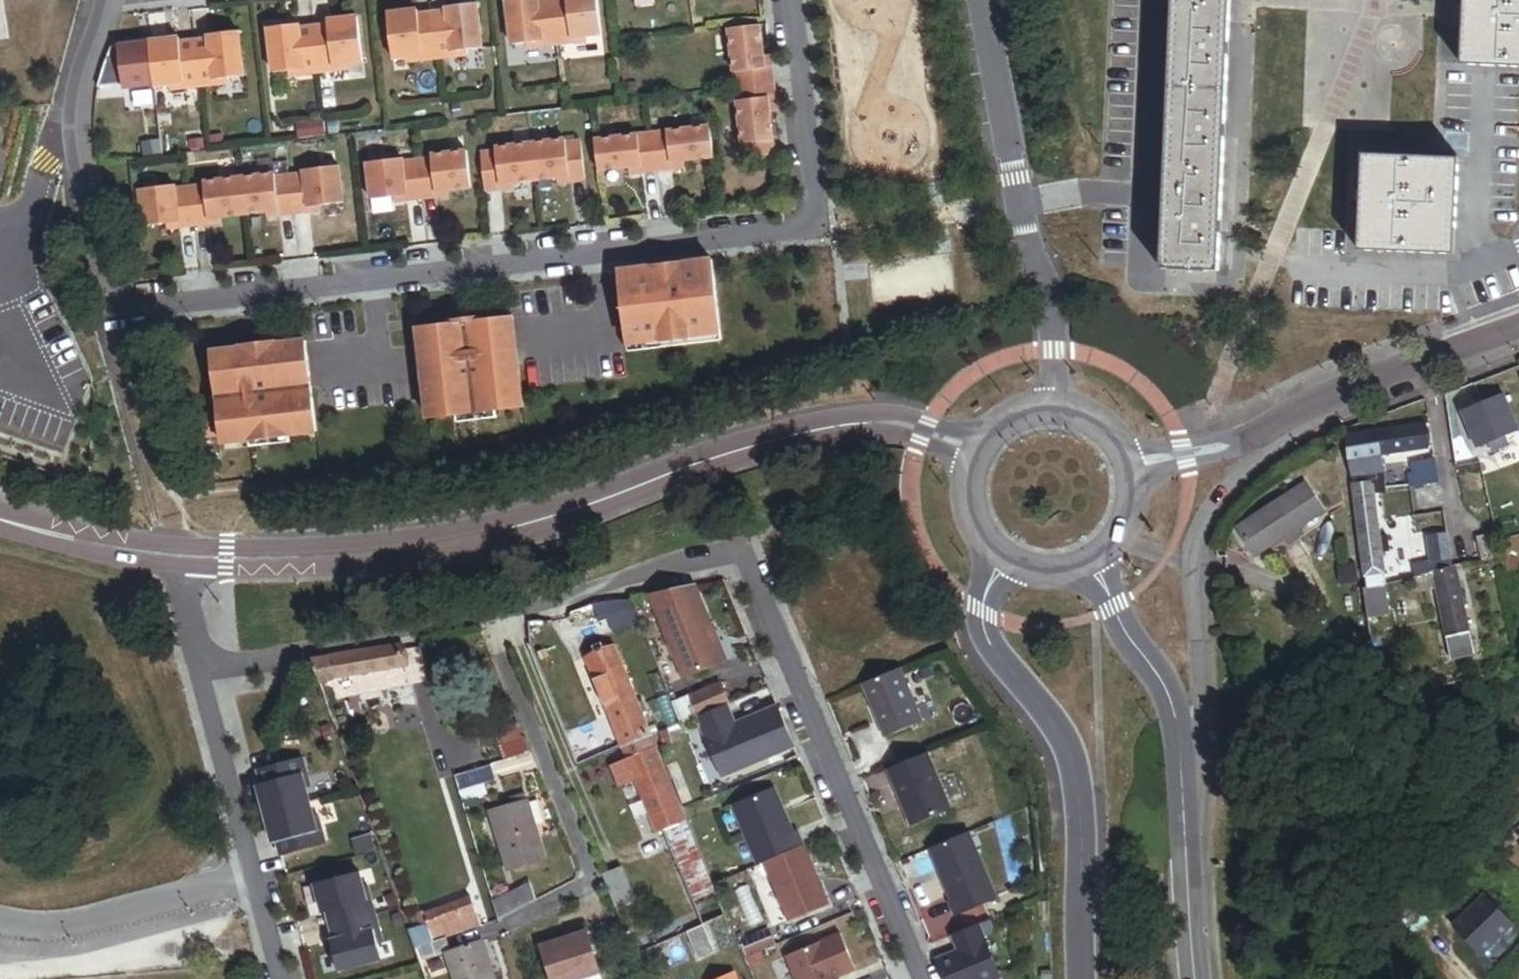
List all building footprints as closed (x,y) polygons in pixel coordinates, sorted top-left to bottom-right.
[(479,45),(473,0),(443,4),(443,8),(430,10),(435,55),(464,52),(464,47),(479,45)] [(549,0),(504,0),(509,41),(524,39),(524,44),(554,41),(549,0)] [(593,0),(549,0),(554,41),(583,37),(582,32),(597,30),(593,0)] [(1230,0),(1174,0),(1163,269),(1219,272),(1230,0)] [(1463,65),(1518,67),(1518,0),(1466,0),(1463,65)] [(435,55),(430,10),(416,12),(415,7),(385,11),(390,56),(405,54),(406,59),(435,55)] [(361,60),(355,15),(325,18),(325,23),(311,24),(317,70),(346,66),(346,62),(361,60)] [(317,70),(311,24),(298,26),(297,22),(266,26),(272,71),(287,69),(288,73),(317,70)] [(762,52),(759,22),(728,25),(734,83),(771,78),(769,63),(764,64),(762,52)] [(241,75),(236,30),(206,33),(206,38),(192,39),(198,84),(227,81),(226,76),(241,75)] [(198,84),(192,39),(178,41),(177,36),(151,39),(156,85),(168,83),(168,88),(169,88),(198,84)] [(112,43),(100,84),(125,81),(126,88),(156,85),(151,39),(112,43)] [(768,106),(767,94),(773,93),(771,78),(734,83),(743,154),(773,151),(768,106)] [(712,153),(709,124),(651,131),(655,166),(671,165),(670,158),(682,156),(712,153)] [(204,148),(202,128),(183,131),(185,150),(204,148)] [(655,166),(651,131),(594,137),(597,166),(627,163),(639,161),(640,168),(655,166)] [(584,175),(580,139),(564,140),(563,136),(529,140),(533,176),(555,173),(567,172),(568,176),(584,175)] [(533,176),(529,140),(495,144),(496,148),(480,149),(484,186),(500,184),(499,180),(511,178),(533,176)] [(469,183),(465,147),(443,149),(444,154),(416,157),(420,194),(436,192),(435,187),(447,185),(469,183)] [(1455,254),(1459,160),(1365,155),(1361,249),(1455,254)] [(420,194),(416,157),(388,160),(388,156),(365,158),(369,194),(392,192),(404,191),(404,195),(420,194)] [(683,163),(682,156),(670,158),(671,165),(683,163)] [(342,198),(338,161),(316,164),(316,167),(289,170),(293,208),(308,207),(308,202),(320,200),(342,198)] [(640,168),(639,161),(627,163),(628,170),(640,168)] [(293,208),(289,170),(261,174),(261,169),(238,172),(243,210),(265,207),(277,206),(277,210),(293,208)] [(243,210),(238,172),(216,175),(216,178),(189,182),(193,219),(208,218),(208,214),(220,212),(243,210)] [(193,219),(189,182),(161,185),(161,180),(138,183),(142,221),(165,218),(177,217),(177,221),(193,219)] [(721,338),(711,257),(619,268),(629,349),(721,338)] [(522,404),(511,314),(481,318),(480,315),(447,319),(447,322),(426,325),(427,332),(419,333),(429,416),(456,413),(496,408),(522,404)] [(427,332),(426,325),(418,326),(419,333),(427,332)] [(316,430),(305,339),(274,343),(274,340),(241,344),(241,347),(219,350),(220,357),(212,358),(219,416),(202,418),(204,436),(221,434),(222,441),(250,438),(289,433),(316,430)] [(220,357),(219,350),(211,351),(212,358),(220,357)] [(1509,433),(1496,397),(1459,410),(1472,446),(1484,442),(1499,436),(1509,433)] [(457,420),(497,415),(496,408),(456,413),(457,420)] [(1389,453),(1425,448),(1421,425),(1345,434),(1341,435),(1346,479),(1378,474),(1377,466),(1390,464),(1389,453)] [(290,440),(289,433),(250,438),(251,445),(290,440)] [(1487,451),(1502,445),(1499,436),(1484,442),(1487,451)] [(1430,484),(1427,462),(1399,466),(1403,488),(1430,484)] [(1386,547),(1384,532),(1375,533),(1370,496),(1381,495),(1378,474),(1346,479),(1360,587),(1371,586),(1381,585),(1377,548),(1386,547)] [(1295,523),(1314,512),(1298,485),(1230,525),(1247,552),(1278,533),(1295,523)] [(1284,543),(1300,533),(1295,523),(1278,533),(1284,543)] [(1493,556),(1490,542),(1489,533),(1471,536),(1476,559),(1493,556)] [(1469,655),(1448,557),(1409,565),(1414,592),(1432,588),(1448,659),(1469,655)] [(1358,587),(1356,566),(1343,567),(1345,588),(1358,587)] [(723,661),(692,586),(645,595),(648,603),(680,680),(723,661)] [(1375,617),(1371,586),(1360,587),(1363,618),(1375,617)] [(610,631),(634,622),(629,607),(604,616),(610,631)] [(617,648),(642,637),(635,623),(611,634),(617,648)] [(333,679),(401,667),(397,647),(329,656),(309,659),(318,685),(333,679)] [(646,733),(608,647),(581,658),(618,745),(646,733)] [(917,721),(895,667),(858,682),(880,736),(917,721)] [(725,704),(717,685),(689,697),(698,716),(724,705),(725,704)] [(724,777),(791,747),(777,714),(773,705),(732,723),(724,705),(698,716),(697,716),(724,777)] [(527,752),(513,718),(489,729),(502,760),(527,752)] [(682,818),(646,733),(618,745),(625,760),(632,778),(655,830),(663,827),(679,820),(682,818)] [(946,808),(921,752),(883,768),(908,825),(946,808)] [(308,786),(300,758),(256,769),(260,783),(256,784),(264,813),(308,801),(304,787),(308,786)] [(632,778),(625,760),(608,767),(616,785),(632,778)] [(482,781),(478,767),(451,775),(455,789),(463,787),(474,783),(482,781)] [(478,797),(474,783),(463,787),(467,800),(478,797)] [(788,830),(768,786),(727,804),(753,864),(761,861),(799,844),(792,828),(788,830)] [(538,856),(519,794),(493,801),(495,807),(487,809),(504,866),(538,856)] [(323,844),(315,814),(311,815),(308,801),(264,813),(271,842),(276,841),(279,855),(323,844)] [(686,837),(679,820),(663,827),(670,844),(686,837)] [(992,896),(963,830),(924,847),(946,897),(944,898),(951,914),(992,896)] [(719,912),(687,837),(686,837),(670,844),(665,847),(697,922),(719,912)] [(825,904),(799,844),(761,861),(787,921),(825,904)] [(631,898),(618,866),(600,874),(613,905),(631,898)] [(379,912),(371,883),(366,884),(362,869),(313,883),(321,912),(325,911),(329,926),(379,912)] [(494,920),(532,899),(526,884),(489,903),(494,920)] [(1479,954),(1515,924),(1487,891),(1451,922),(1479,954)] [(477,925),(472,909),(467,897),(413,916),(416,926),(407,929),(413,946),(442,937),(477,925)] [(1407,927),(1423,913),(1409,897),(1393,911),(1407,927)] [(386,941),(379,912),(329,926),(333,939),(329,940),(337,969),(386,956),(382,942),(386,941)] [(974,921),(949,932),(954,946),(931,956),(941,978),(985,978),(997,973),(974,921)] [(708,947),(697,922),(681,929),(691,954),(708,947)] [(770,944),(764,930),(738,942),(744,956),(770,944)] [(582,932),(540,946),(551,978),(568,978),(595,970),(582,932)] [(850,968),(835,933),(782,957),(792,978),(828,978),(831,974),(850,968)] [(446,950),(442,937),(413,946),(417,960),(442,952),(446,950)] [(478,941),(446,950),(442,952),(451,978),(490,978),(478,941)] [(598,978),(595,970),(568,978),(596,978),(598,978)]
